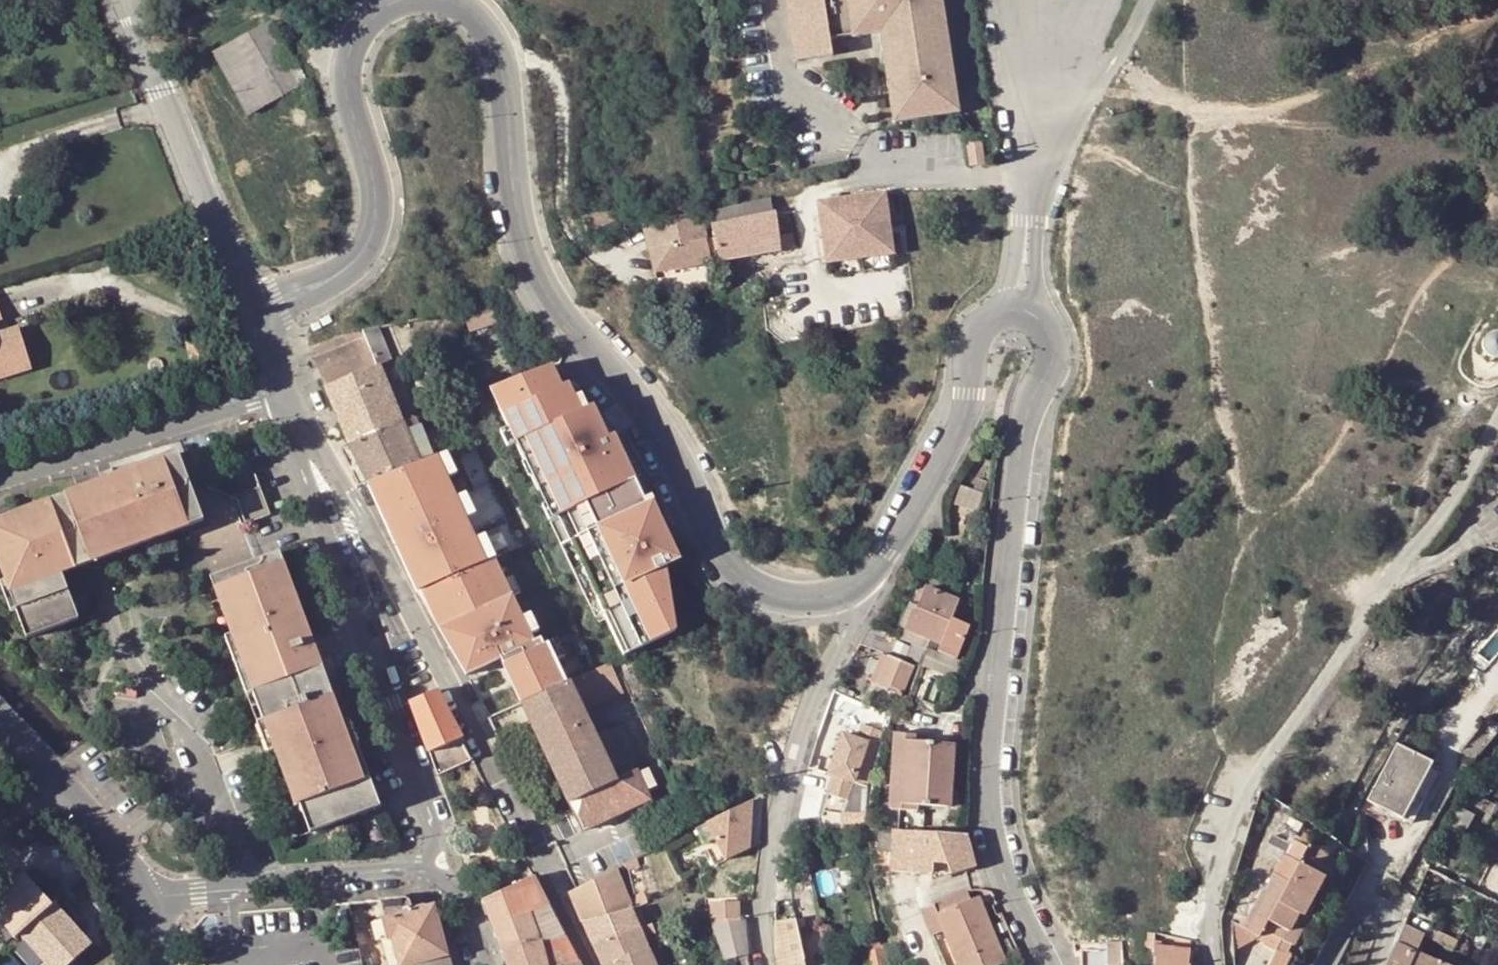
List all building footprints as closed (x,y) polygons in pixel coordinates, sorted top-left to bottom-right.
[(956,117),(934,0),(777,0),(790,71),(828,65),(825,46),(846,42),(874,37),(891,129),(956,117)] [(979,165),(977,138),(965,138),(967,167),(979,165)] [(887,194),(821,202),(828,262),(851,259),(850,249),(870,246),(871,256),(895,254),(887,194)] [(709,213),(715,238),(705,239),(709,262),(794,247),(792,233),(779,236),(775,211),(772,212),(771,198),(709,213)] [(642,223),(654,273),(709,264),(709,262),(705,239),(702,215),(642,223)] [(871,256),(870,246),(850,249),(851,259),(871,256)] [(185,262),(181,249),(171,252),(175,265),(185,262)] [(461,308),(464,317),(469,332),(497,322),(490,301),(461,308)] [(381,365),(392,360),(378,326),(343,335),(309,348),(349,446),(405,424),(381,365)] [(30,369),(17,328),(0,334),(0,378),(30,369)] [(1497,331),(1493,331),(1490,333),(1486,336),(1484,340),(1484,344),(1484,348),(1486,352),(1489,355),(1493,357),(1497,357),(1497,331)] [(538,492),(624,656),(676,631),(664,566),(678,560),(644,500),(569,538),(560,520),(636,482),(609,430),(590,408),(578,414),(564,388),(557,391),(548,368),(490,392),(532,495),(538,492)] [(451,645),(467,675),(501,658),(522,704),(568,682),(550,642),(538,648),(497,557),(472,568),(420,461),(408,430),(405,424),(349,446),(369,485),(407,564),(420,591),(431,610),(432,612),(435,613),(437,615),(440,615),(448,611),(458,635),(452,638),(451,645)] [(418,426),(408,430),(420,461),(430,457),(418,426)] [(125,485),(127,490),(99,501),(94,486),(35,508),(39,518),(23,524),(19,514),(0,521),(0,569),(5,583),(9,594),(16,592),(22,608),(16,610),(20,621),(26,619),(33,636),(78,619),(67,590),(52,595),(40,564),(55,558),(58,565),(87,555),(87,556),(90,563),(90,565),(93,572),(188,537),(206,530),(204,523),(200,515),(188,480),(179,455),(149,466),(152,474),(125,485)] [(122,476),(125,485),(152,474),(149,466),(122,476)] [(127,490),(125,485),(122,476),(94,486),(99,501),(127,490)] [(985,480),(976,477),(972,489),(965,507),(978,512),(981,493),(985,480)] [(560,520),(569,538),(644,500),(636,482),(560,520)] [(270,516),(261,488),(232,499),(242,527),(270,516)] [(23,524),(39,518),(35,508),(19,514),(23,524)] [(340,726),(342,725),(348,723),(341,703),(335,705),(332,695),(309,704),(299,677),(307,674),(302,659),(306,658),(301,645),(303,644),(292,615),(300,612),(279,554),(255,563),(220,576),(211,580),(204,582),(225,639),(236,668),(246,697),(257,725),(288,810),(295,808),(299,806),(307,803),(317,831),(356,816),(353,808),(376,800),(358,750),(350,754),(340,726)] [(87,555),(58,565),(61,574),(90,563),(87,556),(87,555)] [(52,595),(67,590),(64,583),(61,574),(58,565),(55,558),(40,564),(52,595)] [(10,612),(16,610),(22,608),(16,592),(9,594),(5,583),(0,585),(10,612)] [(911,613),(904,631),(901,639),(912,644),(924,649),(926,650),(930,642),(949,650),(953,639),(944,635),(958,601),(925,587),(914,615),(911,613)] [(431,610),(451,645),(452,638),(458,635),(448,611),(440,615),(437,615),(435,613),(432,612),(431,610)] [(292,615),(303,644),(311,641),(300,612),(292,615)] [(33,636),(26,619),(20,621),(26,638),(33,636)] [(912,644),(901,639),(871,626),(860,644),(879,653),(904,663),(906,658),(912,644)] [(585,640),(580,642),(584,650),(589,648),(585,640)] [(302,659),(307,674),(321,668),(311,641),(303,644),(301,645),(306,658),(302,659)] [(924,649),(912,644),(906,658),(918,663),(924,649)] [(913,667),(904,663),(879,653),(868,680),(875,683),(875,685),(900,696),(913,667)] [(568,682),(583,712),(624,693),(610,662),(579,677),(568,682)] [(321,668),(307,674),(299,677),(309,704),(332,695),(321,668)] [(568,682),(522,704),(568,804),(615,781),(594,735),(583,712),(568,682)] [(436,692),(410,702),(437,776),(471,761),(436,692)] [(1497,730),(1497,701),(1481,721),(1495,733),(1497,730)] [(348,723),(342,725),(340,726),(350,754),(358,750),(348,723)] [(594,735),(615,781),(638,770),(617,725),(594,735)] [(877,757),(885,731),(867,725),(863,739),(842,734),(831,773),(835,774),(829,794),(825,811),(825,832),(845,832),(846,810),(849,800),(855,780),(862,753),(877,757)] [(902,741),(915,742),(915,736),(893,735),(889,810),(917,812),(917,806),(899,804),(902,741)] [(953,745),(915,742),(902,741),(899,804),(917,806),(949,808),(953,745)] [(1368,798),(1403,817),(1414,794),(1432,762),(1398,744),(1368,798)] [(581,831),(637,804),(651,798),(647,790),(655,786),(647,770),(640,774),(638,770),(615,781),(568,804),(581,831)] [(1497,780),(1490,774),(1479,787),(1488,793),(1497,780)] [(1462,807),(1474,813),(1482,799),(1470,791),(1462,807)] [(1424,799),(1414,794),(1403,817),(1402,818),(1411,823),(1424,799)] [(376,800),(353,808),(356,816),(379,808),(376,800)] [(309,834),(317,831),(307,803),(299,806),(309,834)] [(738,811),(709,825),(726,862),(749,850),(755,804),(738,811)] [(1257,937),(1276,948),(1282,938),(1292,943),(1294,944),(1320,897),(1314,894),(1325,875),(1319,871),(1330,850),(1313,840),(1316,836),(1304,830),(1298,841),(1292,837),(1264,888),(1242,927),(1232,921),(1234,950),(1257,937)] [(965,834),(894,833),(884,871),(929,883),(975,867),(974,863),(965,834)] [(628,872),(636,870),(642,869),(638,857),(625,864),(628,872)] [(637,907),(647,902),(643,892),(636,894),(627,897),(616,869),(570,892),(574,903),(578,913),(582,923),(631,909),(637,907)] [(19,933),(47,964),(68,964),(92,943),(56,902),(52,905),(27,876),(24,873),(0,894),(0,912),(19,933)] [(483,901),(502,954),(562,935),(532,877),(483,901)] [(918,910),(941,964),(955,964),(934,914),(970,899),(965,890),(918,910)] [(970,899),(934,914),(955,964),(997,964),(1002,963),(975,897),(970,899)] [(389,964),(411,964),(447,957),(433,907),(412,912),(409,902),(405,899),(380,900),(385,919),(373,923),(378,942),(383,940),(389,964)] [(711,921),(744,920),(743,901),(711,903),(711,921)] [(631,909),(582,923),(592,944),(640,931),(645,928),(637,907),(631,909)] [(15,937),(19,933),(0,912),(0,921),(15,937)] [(748,954),(749,920),(744,920),(711,921),(725,959),(748,954)] [(795,921),(776,923),(777,944),(779,964),(804,964),(795,921)] [(645,928),(640,931),(643,938),(655,932),(653,925),(645,928)] [(1423,934),(1403,925),(1386,964),(1409,964),(1415,953),(1423,934)] [(1431,938),(1445,945),(1451,948),(1458,939),(1435,929),(1431,938)] [(602,964),(648,949),(643,938),(640,931),(592,944),(602,964)] [(1415,953),(1422,956),(1430,938),(1423,934),(1415,953)] [(505,964),(570,964),(577,963),(562,935),(502,954),(505,964)] [(1147,936),(1146,951),(1154,952),(1154,947),(1154,936),(1147,936)] [(1292,943),(1282,938),(1276,948),(1286,953),(1292,943)] [(1451,948),(1445,945),(1440,958),(1441,958),(1452,964),(1454,962),(1461,964),(1487,964),(1451,948)] [(1190,952),(1154,947),(1154,952),(1154,964),(1188,964),(1190,952)] [(602,964),(655,964),(648,949),(602,964)] [(880,950),(868,952),(871,964),(884,964),(880,950)] [(1109,951),(1081,950),(1081,964),(1109,964),(1109,951)] [(1422,956),(1415,953),(1409,964),(1438,964),(1439,963),(1422,956)]
